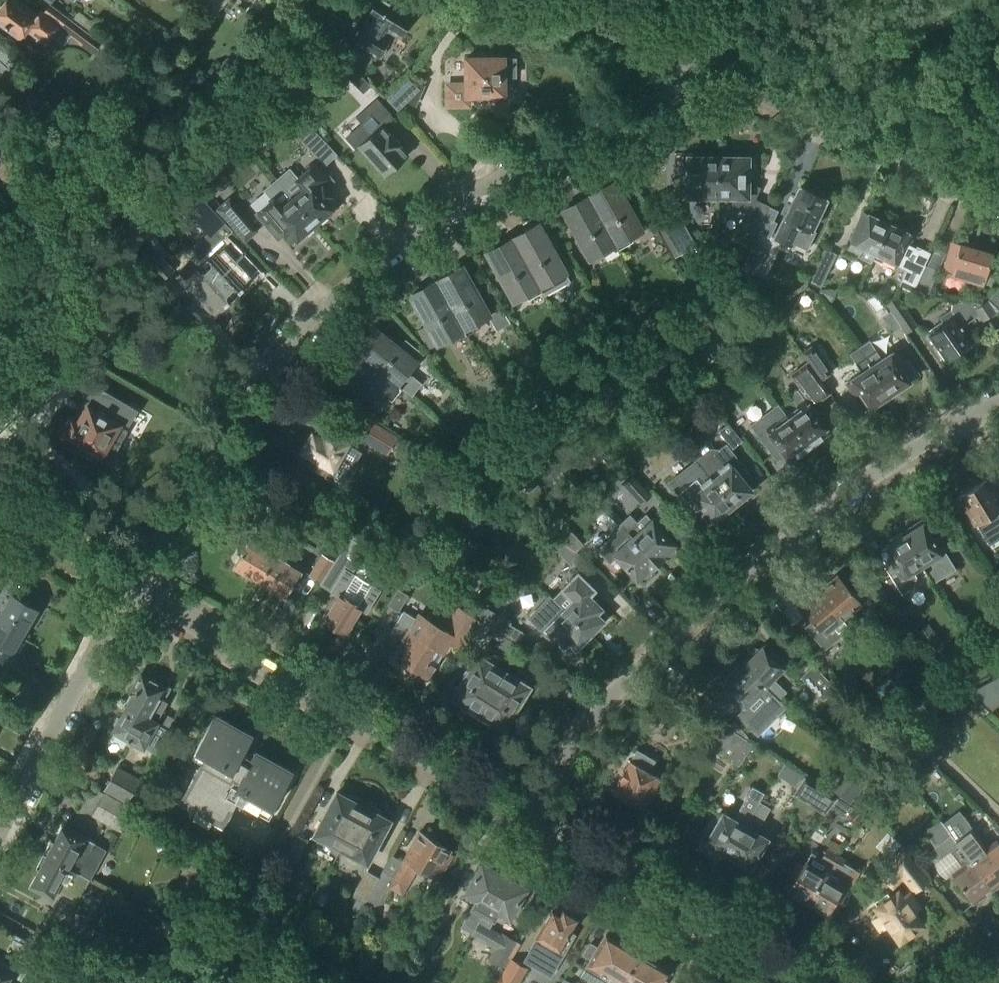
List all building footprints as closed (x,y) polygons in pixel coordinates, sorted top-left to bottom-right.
[(2,28),(4,25),(11,31),(10,33),(19,40),(21,38),(22,39),(30,29),(39,35),(42,38),(47,31),(64,44),(71,35),(81,42),(88,47),(95,37),(88,33),(52,6),(45,15),(41,13),(38,16),(23,5),(22,7),(12,0),(7,0),(0,10),(0,26),(2,28)] [(212,23),(229,0),(203,0),(195,10),(212,23)] [(413,16),(386,0),(378,0),(343,55),(353,65),(366,53),(375,59),(377,56),(381,57),(386,49),(383,46),(388,39),(384,37),(388,30),(400,37),(413,16)] [(16,76),(25,66),(0,45),(0,62),(16,76)] [(335,64),(349,79),(358,71),(344,56),(335,64)] [(504,59),(504,57),(466,58),(466,88),(448,88),(448,109),(467,109),(467,96),(505,96),(505,77),(516,77),(516,59),(504,59)] [(415,107),(425,85),(409,78),(394,91),(386,99),(399,112),(407,104),(415,107)] [(382,127),(392,117),(376,99),(356,118),(361,123),(346,137),(357,149),(360,147),(385,175),(407,155),(399,146),(400,145),(389,133),(388,134),(382,127)] [(326,166),(337,155),(308,123),(296,134),(326,166)] [(28,166),(14,152),(0,167),(0,172),(12,183),(28,166)] [(718,197),(718,157),(683,157),(682,196),(718,197)] [(718,157),(718,197),(733,197),(733,208),(746,213),(738,230),(754,238),(769,206),(757,200),(762,189),(748,182),(748,170),(753,167),(753,158),(718,157)] [(307,170),(297,179),(289,169),(277,179),(291,196),(315,223),(338,204),(323,187),(325,185),(326,187),(332,182),(330,180),(332,179),(317,162),(307,170)] [(285,234),(292,243),(315,223),(291,196),(277,179),(265,190),(273,199),(257,214),(265,224),(278,240),(285,234)] [(615,182),(589,196),(616,245),(618,248),(632,241),(630,237),(642,230),(615,182)] [(809,244),(814,233),(810,231),(826,198),(801,186),(775,240),(790,247),(795,237),(809,244)] [(590,259),(616,245),(589,196),(563,210),(590,259)] [(223,240),(233,231),(201,197),(188,209),(209,232),(215,232),(218,236),(209,244),(216,251),(204,262),(236,296),(257,276),(223,240)] [(246,241),(258,231),(230,198),(218,209),(246,241)] [(675,258),(696,246),(675,208),(654,219),(675,258)] [(871,263),(873,258),(889,223),(864,212),(860,221),(862,223),(856,236),(853,234),(845,251),(871,263)] [(900,266),(906,253),(904,253),(912,234),(889,223),(873,258),(881,262),(883,258),(900,266)] [(512,239),(542,292),(545,297),(571,282),(538,224),(512,239)] [(527,301),(542,292),(512,239),(487,253),(514,302),(524,296),(527,301)] [(983,285),(992,254),(952,242),(944,269),(964,275),(963,279),(983,285)] [(755,277),(767,254),(752,247),(741,270),(755,277)] [(821,287),(836,255),(824,249),(809,282),(821,287)] [(162,283),(175,270),(157,250),(143,263),(162,283)] [(236,296),(204,262),(191,274),(185,267),(175,276),(214,317),(236,296)] [(928,295),(939,271),(926,265),(915,289),(928,295)] [(462,267),(437,281),(464,330),(466,334),(479,327),(476,323),(489,316),(490,315),(462,267)] [(912,294),(921,274),(909,269),(900,288),(912,294)] [(464,330),(437,281),(411,295),(428,326),(418,331),(429,349),(438,344),(464,330)] [(700,289),(693,294),(701,304),(708,299),(700,289)] [(988,300),(996,311),(998,309),(998,310),(998,289),(988,300)] [(4,304),(13,311),(23,297),(14,290),(4,304)] [(918,326),(897,296),(885,304),(890,311),(902,327),(907,334),(918,326)] [(983,304),(953,298),(951,310),(940,317),(942,321),(928,331),(940,347),(937,349),(944,360),(947,358),(948,359),(971,343),(967,338),(969,336),(962,325),(978,314),(983,320),(996,311),(988,300),(983,304)] [(489,316),(497,331),(510,324),(502,308),(490,315),(489,316)] [(890,311),(881,317),(893,333),(902,327),(890,311)] [(399,348),(373,327),(355,350),(398,385),(412,396),(422,384),(408,372),(423,354),(406,340),(399,348)] [(882,360),(869,340),(858,348),(889,394),(919,375),(908,359),(903,363),(895,351),(882,360)] [(812,346),(801,353),(807,362),(822,382),(831,375),(812,346)] [(889,394),(858,348),(849,354),(862,373),(847,383),(855,395),(859,393),(869,407),(889,394)] [(75,365),(81,355),(70,349),(64,359),(75,365)] [(379,408),(398,385),(355,350),(336,373),(379,408)] [(796,405),(785,414),(811,448),(823,439),(820,435),(827,430),(804,400),(807,398),(814,407),(831,394),(822,382),(807,362),(789,375),(799,388),(791,395),(792,399),(796,405)] [(612,364),(605,370),(611,376),(617,370),(612,364)] [(315,367),(307,377),(320,387),(328,376),(315,367)] [(103,401),(107,394),(98,389),(94,396),(88,407),(87,406),(80,418),(76,416),(72,423),(68,424),(64,431),(65,436),(69,438),(85,447),(84,450),(85,456),(93,460),(99,458),(100,455),(101,456),(105,447),(114,452),(127,431),(118,425),(118,424),(97,412),(103,401)] [(784,414),(777,404),(750,424),(774,457),(782,451),(788,459),(795,454),(797,457),(811,448),(785,414),(784,414)] [(351,408),(345,418),(359,425),(364,416),(351,408)] [(389,455),(398,437),(368,422),(359,440),(389,455)] [(733,450),(743,441),(728,423),(718,432),(733,450)] [(300,461),(325,476),(325,477),(345,489),(358,466),(355,464),(362,452),(348,444),(348,443),(331,433),(320,427),(316,435),(313,433),(303,451),(305,453),(300,461)] [(744,468),(727,448),(720,453),(717,450),(710,450),(696,461),(704,471),(705,471),(713,481),(733,505),(751,491),(737,474),(744,468)] [(709,525),(733,505),(713,481),(705,471),(704,471),(696,461),(670,482),(687,503),(694,497),(706,511),(701,515),(709,525)] [(640,504),(651,495),(633,476),(623,485),(640,504)] [(960,495),(969,510),(966,513),(974,526),(991,516),(998,530),(998,505),(984,481),(960,495)] [(299,511),(305,500),(284,487),(278,498),(299,511)] [(692,521),(683,513),(679,518),(687,526),(692,521)] [(621,523),(659,563),(665,558),(669,558),(676,553),(676,548),(673,545),(674,544),(646,514),(637,523),(629,515),(621,523)] [(922,524),(921,521),(902,532),(923,566),(933,583),(954,570),(924,522),(922,524)] [(645,581),(652,575),(652,570),(659,563),(621,523),(611,532),(624,547),(615,555),(637,578),(638,578),(641,581),(645,581)] [(555,537),(563,542),(577,552),(584,545),(567,526),(555,537)] [(272,539),(256,530),(250,541),(249,541),(234,567),(258,581),(280,546),(285,536),(277,531),(272,539)] [(914,591),(917,578),(913,572),(923,566),(902,532),(890,539),(892,542),(883,548),(884,549),(879,552),(889,569),(886,571),(901,595),(910,590),(914,591)] [(353,535),(334,562),(326,576),(336,582),(332,589),(339,593),(323,620),(346,634),(363,608),(368,611),(377,596),(368,591),(372,584),(353,572),(370,544),(353,535)] [(406,541),(400,551),(415,559),(420,550),(406,541)] [(582,557),(577,552),(563,542),(555,550),(572,566),(582,557)] [(285,549),(280,546),(258,581),(285,598),(300,572),(300,571),(303,567),(301,565),(303,561),(285,550),(285,549)] [(309,576),(321,583),(334,561),(322,554),(309,576)] [(400,555),(397,560),(399,573),(403,575),(411,562),(400,555)] [(607,617),(599,610),(600,608),(590,598),(595,592),(578,575),(555,599),(590,634),(607,617)] [(837,579),(835,576),(818,590),(854,631),(863,624),(851,610),(861,602),(858,599),(861,597),(854,589),(852,591),(839,577),(837,579)] [(397,589),(386,605),(398,612),(408,596),(397,589)] [(854,631),(818,590),(802,605),(804,607),(802,609),(814,623),(812,626),(818,633),(821,631),(823,634),(833,626),(844,639),(854,631)] [(13,652),(30,622),(33,623),(40,613),(37,611),(38,608),(13,594),(0,616),(0,644),(13,652)] [(548,630),(564,646),(565,645),(573,652),(590,634),(555,599),(554,600),(549,596),(549,597),(529,618),(545,633),(548,630)] [(457,605),(442,628),(437,625),(435,627),(430,624),(428,627),(415,619),(403,611),(389,633),(401,641),(400,643),(408,649),(400,661),(428,679),(450,643),(461,650),(472,632),(480,619),(474,616),(457,605)] [(481,621),(487,610),(481,606),(474,616),(480,619),(480,620),(481,621)] [(518,645),(525,633),(511,625),(512,623),(488,609),(487,610),(481,621),(491,627),(503,634),(502,635),(518,645)] [(481,621),(480,620),(472,632),(483,639),(491,627),(481,621)] [(933,655),(945,646),(929,624),(917,633),(933,655)] [(779,700),(786,693),(773,680),(788,665),(765,643),(743,665),(779,700)] [(540,647),(533,653),(543,664),(550,657),(540,647)] [(943,667),(951,661),(943,650),(935,656),(943,667)] [(504,729),(529,688),(478,656),(453,697),(465,704),(462,708),(491,725),(493,721),(504,729)] [(824,701),(837,687),(813,664),(800,678),(824,701)] [(779,700),(743,665),(720,689),(743,711),(738,715),(758,734),(785,706),(779,700)] [(554,670),(548,681),(559,688),(566,677),(554,670)] [(157,724),(168,702),(160,698),(166,688),(141,675),(134,690),(137,691),(128,707),(157,724)] [(166,741),(171,731),(157,724),(128,707),(115,731),(133,741),(131,744),(143,751),(152,733),(166,741)] [(253,738),(253,737),(215,716),(195,751),(196,752),(196,751),(206,756),(201,765),(200,765),(179,802),(178,802),(178,803),(222,828),(223,827),(222,826),(237,800),(259,813),(260,811),(259,811),(264,802),(273,808),(272,809),(274,809),(294,774),(254,752),(254,753),(251,759),(243,754),(252,738),(253,738)] [(739,767),(754,745),(725,726),(710,748),(739,767)] [(648,772),(654,760),(636,750),(629,761),(627,760),(627,761),(629,763),(613,790),(611,789),(610,790),(645,810),(645,809),(643,807),(659,780),(661,781),(662,780),(648,772)] [(795,787),(802,775),(785,764),(777,776),(795,787)] [(852,766),(832,790),(850,805),(870,781),(852,766)] [(128,803),(140,779),(119,768),(106,791),(128,803)] [(825,815),(837,798),(805,776),(793,795),(825,815)] [(747,822),(752,813),(760,802),(765,794),(754,788),(735,820),(723,813),(705,843),(727,855),(747,822)] [(346,798),(337,793),(314,835),(341,850),(365,805),(362,804),(363,802),(348,794),(346,798)] [(121,831),(133,810),(106,794),(94,816),(121,831)] [(856,823),(870,806),(860,798),(846,814),(856,823)] [(751,869),(768,839),(756,832),(770,808),(760,802),(752,813),(747,822),(727,855),(751,869)] [(383,812),(368,805),(367,806),(365,805),(341,850),(368,864),(390,821),(381,816),(383,812)] [(976,902),(978,903),(983,899),(983,896),(990,891),(954,843),(956,841),(941,821),(925,833),(936,847),(934,848),(941,859),(935,863),(939,872),(946,879),(951,875),(973,904),(976,902)] [(83,839),(73,833),(72,829),(64,825),(54,843),(51,841),(44,855),(76,872),(76,873),(89,880),(103,855),(93,850),(97,843),(85,836),(83,839)] [(985,850),(971,830),(956,841),(954,843),(990,891),(993,889),(996,889),(998,887),(998,845),(996,841),(985,850)] [(439,881),(453,856),(450,854),(452,851),(420,833),(419,834),(420,834),(408,854),(413,857),(409,863),(404,859),(403,860),(405,861),(395,879),(383,872),(379,879),(367,902),(380,909),(391,889),(402,895),(418,869),(439,881)] [(295,864),(308,841),(296,835),(283,857),(295,864)] [(827,849),(836,855),(841,846),(832,841),(827,849)] [(187,842),(183,849),(200,860),(205,852),(187,842)] [(807,902),(835,855),(836,855),(827,849),(821,859),(811,853),(805,863),(803,866),(798,863),(792,873),(791,872),(791,873),(797,877),(789,891),(807,902)] [(905,852),(878,875),(892,890),(903,881),(914,894),(930,881),(905,852)] [(64,893),(76,873),(76,872),(44,855),(37,868),(39,869),(30,887),(37,892),(42,890),(53,897),(57,889),(64,893)] [(841,901),(847,891),(858,871),(843,862),(844,859),(836,855),(835,855),(807,902),(827,913),(835,899),(841,903),(842,902),(841,901)] [(479,921),(480,921),(505,877),(483,865),(467,893),(477,900),(464,923),(475,929),(477,925),(479,921)] [(379,879),(367,872),(354,895),(366,901),(367,902),(379,879)] [(509,918),(526,890),(505,877),(480,921),(479,921),(484,924),(490,927),(499,912),(509,918)] [(844,904),(850,907),(860,894),(853,889),(844,904)] [(894,902),(887,892),(874,901),(881,911),(880,912),(881,914),(873,920),(880,931),(889,925),(900,941),(922,926),(912,912),(919,908),(909,893),(902,897),(894,902)] [(578,919),(563,911),(560,917),(553,913),(539,939),(561,951),(566,953),(575,935),(570,933),(578,919)] [(89,942),(96,929),(70,916),(64,928),(89,942)] [(502,935),(490,927),(484,924),(479,921),(477,925),(475,929),(471,935),(494,949),(488,959),(502,967),(517,942),(503,933),(502,935)] [(430,957),(441,936),(428,929),(417,950),(430,957)] [(590,959),(581,975),(595,982),(606,982),(609,979),(617,982),(623,982),(639,955),(604,935),(598,946),(590,942),(582,955),(590,959)] [(660,967),(639,955),(623,982),(651,982),(660,967)] [(528,969),(511,959),(497,982),(520,982),(528,969)] [(55,974),(43,967),(34,982),(50,982),(55,974)] [(9,977),(0,973),(0,982),(6,982),(9,977)]
